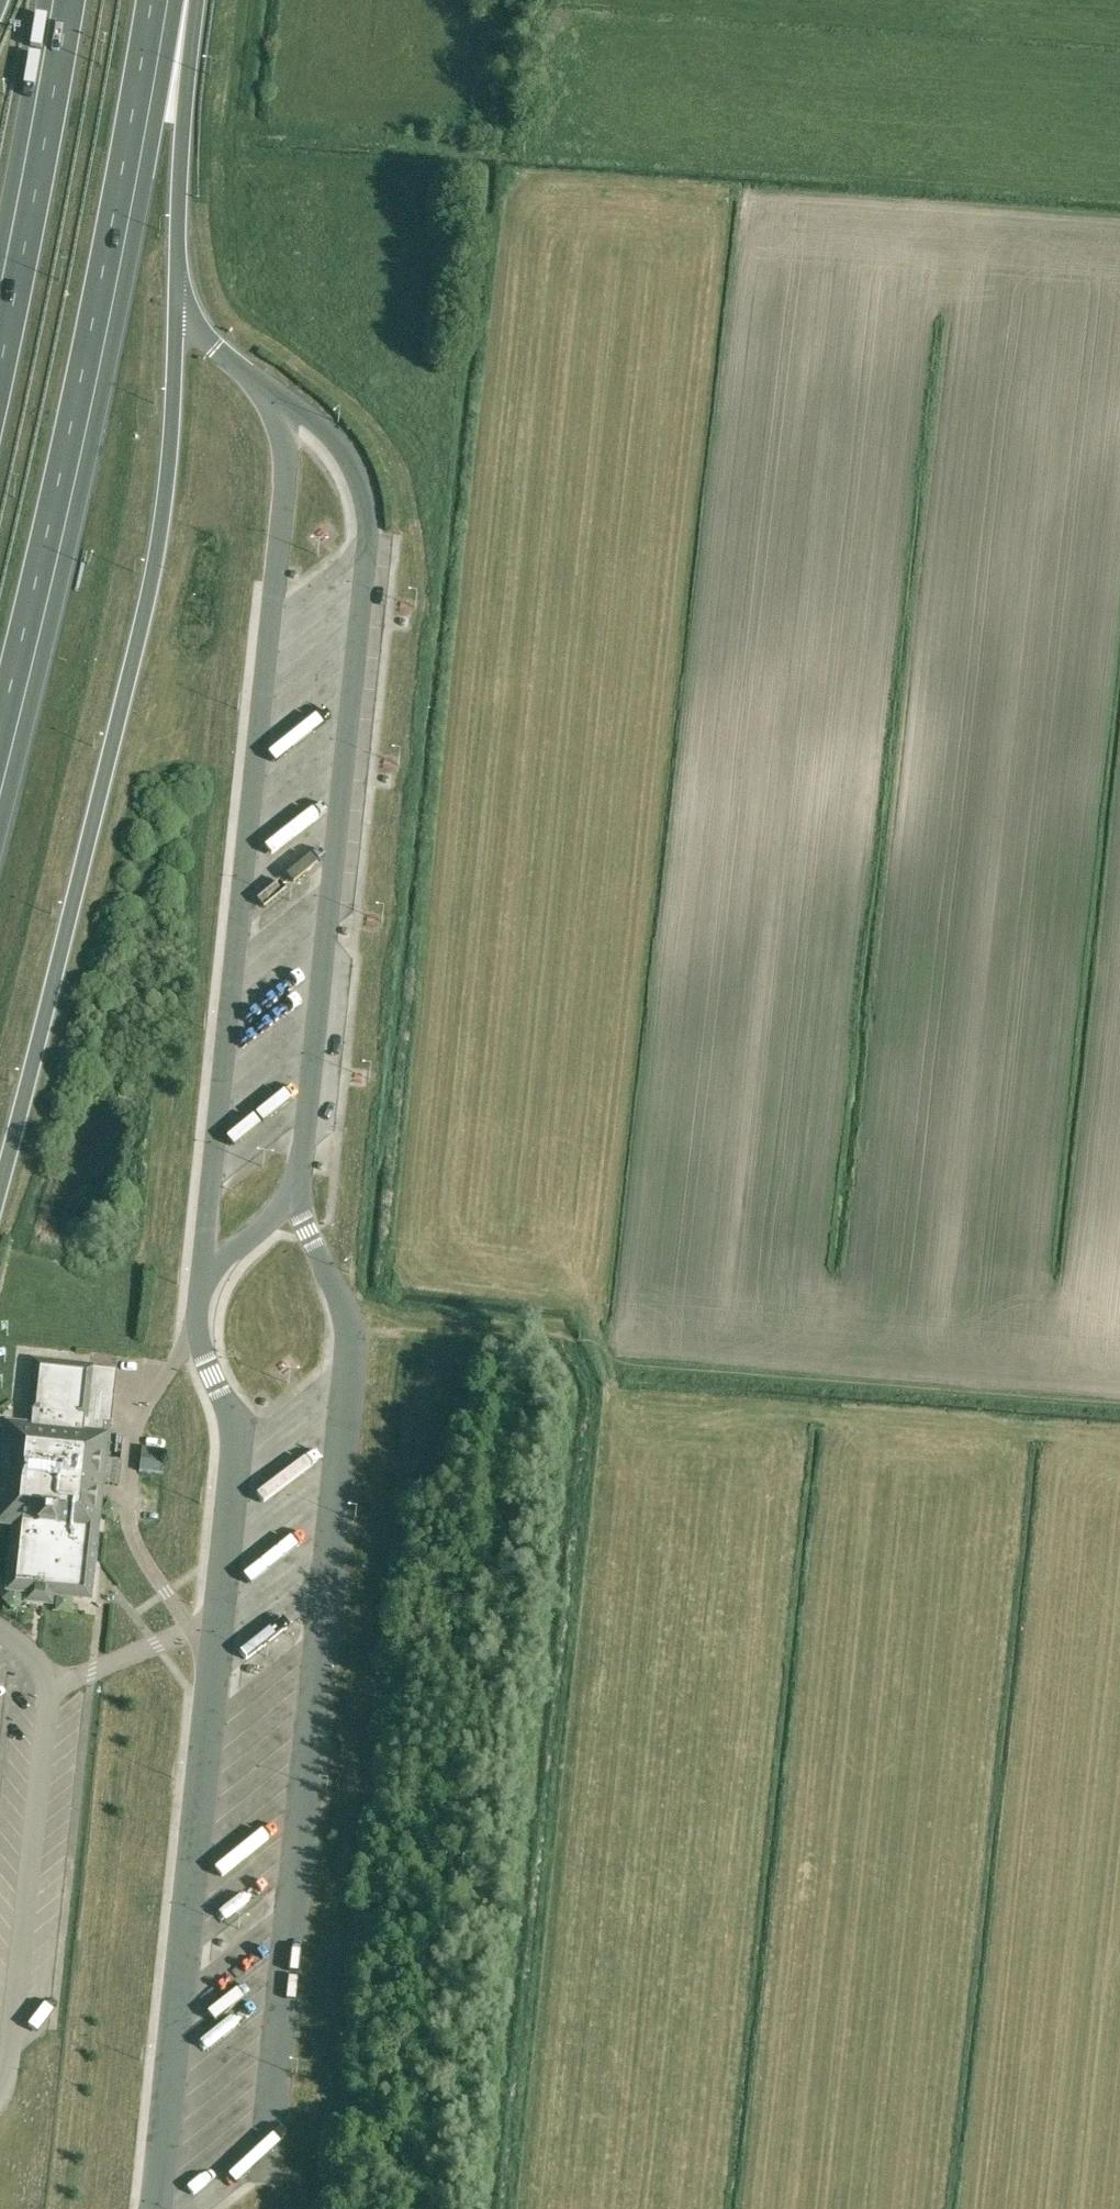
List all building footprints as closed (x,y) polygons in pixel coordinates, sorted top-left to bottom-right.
[(311,593),(319,603),(334,593),(327,582),(311,593)] [(106,1431),(104,1431),(105,1423),(107,1423),(112,1424),(114,1404),(117,1370),(89,1367),(89,1370),(38,1365),(32,1422),(31,1428),(10,1426),(8,1448),(12,1448),(9,1474),(7,1499),(2,1499),(0,1518),(0,1521),(17,1523),(17,1530),(11,1579),(10,1587),(31,1589),(30,1599),(49,1601),(50,1591),(89,1595),(96,1532),(101,1484),(106,1436),(106,1431)] [(148,1448),(168,1448),(168,1435),(148,1435),(148,1448)] [(164,1461),(165,1451),(142,1449),(141,1459),(164,1461)] [(139,1471),(162,1473),(163,1473),(164,1461),(141,1459),(139,1471)]
